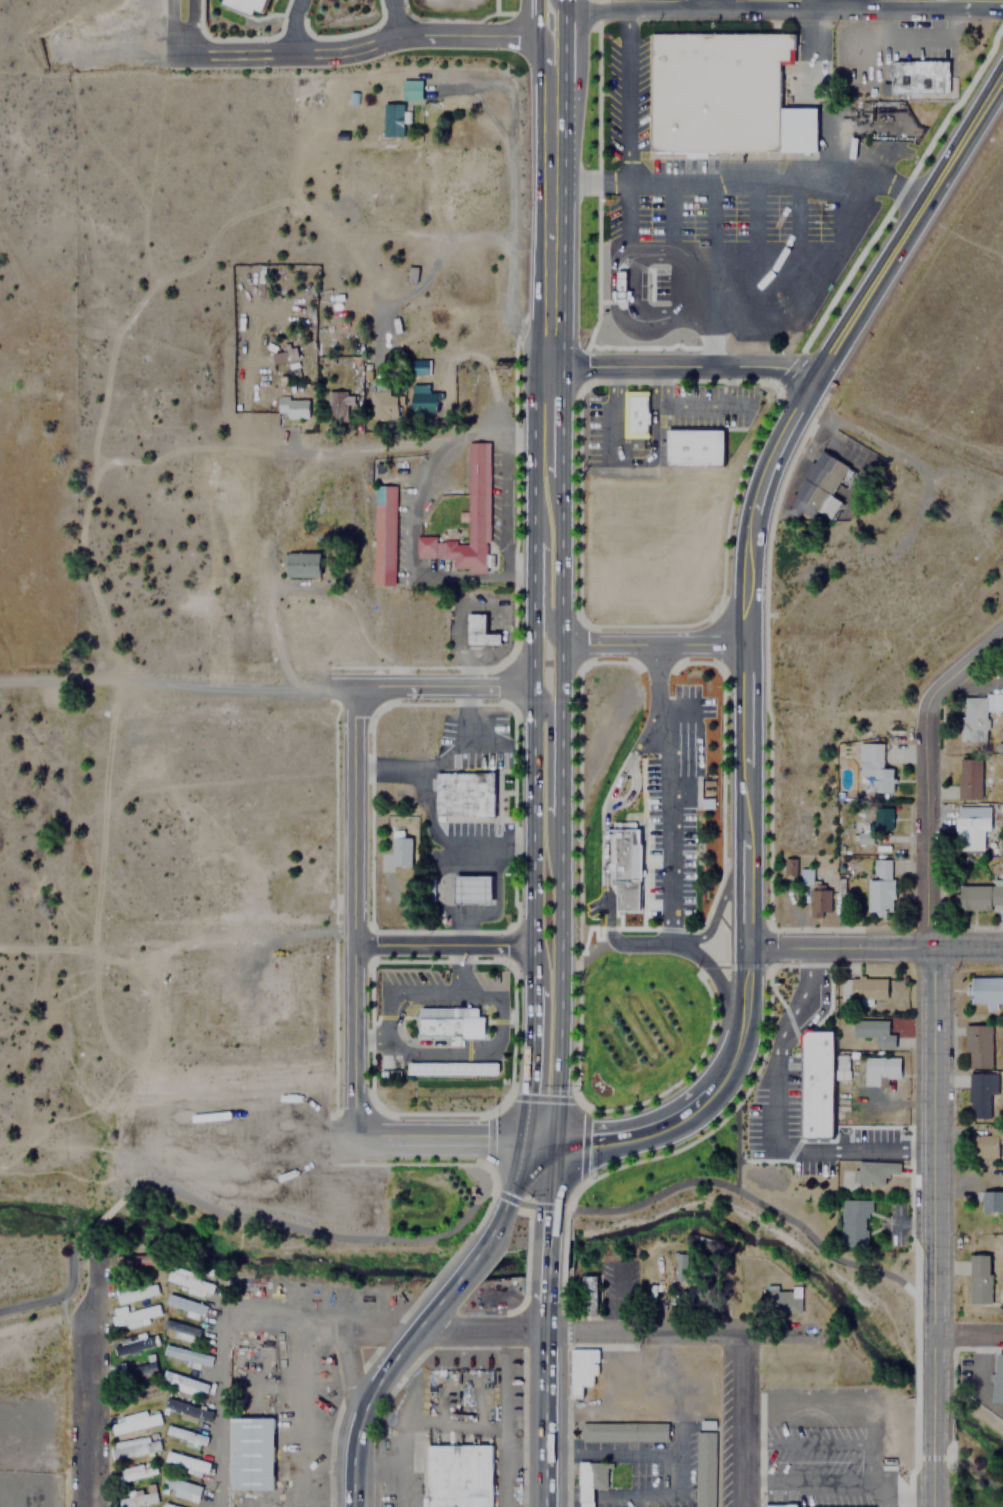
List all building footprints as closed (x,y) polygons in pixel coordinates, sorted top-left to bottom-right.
[(254,13),(256,8),(264,11),(268,0),(220,0),(254,13)] [(817,152),(817,107),(779,107),(780,60),(794,60),(794,33),(649,32),(648,156),(707,156),(707,151),(817,152)] [(892,93),(948,94),(948,60),(892,60),(892,93)] [(424,100),(424,80),(403,79),(403,100),(424,100)] [(403,136),(403,103),(383,103),(383,136),(403,136)] [(273,364),(299,359),(296,348),(271,353),(273,364)] [(370,382),(370,419),(396,419),(396,393),(388,393),(388,382),(370,382)] [(426,392),(426,386),(409,386),(409,415),(438,415),(438,392),(426,392)] [(622,437),(647,437),(647,390),(622,390),(622,437)] [(346,406),(353,406),(353,391),(326,391),(326,422),(346,422),(346,406)] [(307,418),(307,397),(276,397),(276,418),(307,418)] [(665,429),(666,467),(723,466),(723,428),(665,429)] [(414,557),(450,558),(450,568),(469,568),(469,572),(488,572),(489,442),(466,442),(465,538),(415,538),(414,557)] [(785,507),(814,521),(818,512),(831,519),(841,500),(832,496),(840,480),(846,483),(853,468),(815,448),(785,507)] [(371,586),(394,586),(394,484),(370,484),(371,586)] [(319,577),(319,552),(284,552),(284,577),(319,577)] [(464,645),(499,645),(499,632),(484,632),(484,613),(464,613),(464,645)] [(962,693),(962,739),(986,739),(986,710),(1002,710),(1002,693),(962,693)] [(892,767),(881,767),(881,741),(859,741),(859,775),(872,775),(872,791),(892,791),(892,767)] [(957,799),(979,799),(979,760),(957,760),(957,799)] [(492,816),(434,816),(434,772),(492,772),(492,816)] [(875,832),(891,832),(891,806),(872,806),(872,828),(858,828),(858,842),(875,842),(875,832)] [(988,830),(988,806),(954,806),(954,849),(982,849),(982,830),(988,830)] [(609,822),(634,822),(634,828),(639,828),(639,846),(631,846),(631,880),(638,880),(638,910),(615,910),(615,886),(609,886),(609,822)] [(409,865),(409,838),(390,838),(390,865),(409,865)] [(797,858),(785,858),(784,876),(797,876),(797,858)] [(893,859),(869,859),(868,911),(892,911),(893,859)] [(812,868),(799,868),(799,884),(809,885),(809,915),(828,915),(829,887),(811,887),(812,868)] [(490,875),(490,903),(452,903),(452,875),(490,875)] [(958,883),(958,909),(1002,909),(1002,883),(958,883)] [(841,1000),(886,1000),(886,977),(841,977),(841,1000)] [(1002,977),(971,978),(972,1009),(1002,1008),(1002,977)] [(417,1007),(475,1007),(475,1015),(483,1016),(483,1038),(417,1037),(417,1007)] [(894,1033),(887,1033),(887,1019),(853,1019),(853,1036),(875,1036),(875,1047),(894,1047),(894,1033)] [(965,1066),(990,1066),(990,1025),(965,1025),(965,1066)] [(803,1134),(803,1034),(830,1034),(831,1134),(803,1134)] [(379,1054),(399,1055),(399,1077),(379,1077),(379,1054)] [(885,1085),(885,1078),(898,1078),(898,1057),(863,1057),(863,1085),(885,1085)] [(404,1062),(496,1063),(496,1073),(404,1072),(404,1062)] [(988,1072),(968,1072),(968,1118),(988,1118),(988,1072)] [(997,1158),(997,1130),(972,1130),(972,1158),(997,1158)] [(855,1183),(884,1183),(884,1174),(900,1174),(900,1160),(856,1160),(855,1183)] [(980,1211),(994,1211),(994,1189),(980,1189),(980,1211)] [(841,1245),(868,1245),(868,1198),(841,1198),(841,1245)] [(125,1271),(158,1265),(156,1256),(145,1258),(142,1244),(121,1248),(125,1271)] [(682,1253),(674,1253),(674,1279),(682,1279),(682,1253)] [(989,1303),(989,1253),(968,1253),(968,1303),(989,1303)] [(164,1281),(211,1294),(215,1280),(167,1267),(164,1281)] [(581,1312),(596,1312),(596,1273),(581,1273),(581,1312)] [(117,1302),(157,1295),(155,1282),(115,1288),(117,1302)] [(800,1313),(800,1287),(764,1287),(764,1313),(800,1313)] [(202,1315),(206,1305),(167,1292),(164,1302),(202,1315)] [(134,1322),(134,1320),(159,1315),(157,1304),(110,1314),(113,1327),(134,1322)] [(198,1328),(166,1318),(162,1332),(194,1342),(198,1328)] [(157,1346),(154,1331),(112,1339),(115,1354),(157,1346)] [(162,1354),(209,1365),(212,1355),(165,1344),(162,1354)] [(571,1348),(597,1348),(597,1374),(593,1374),(593,1385),(583,1385),(583,1396),(571,1396),(571,1348)] [(1002,1401),(1002,1352),(996,1352),(994,1401),(1002,1401)] [(115,1366),(118,1378),(155,1370),(153,1358),(115,1366)] [(202,1397),(207,1384),(164,1369),(159,1383),(202,1397)] [(157,1385),(118,1390),(119,1402),(159,1398),(157,1385)] [(193,1423),(199,1412),(168,1394),(162,1405),(193,1423)] [(109,1418),(111,1431),(159,1425),(158,1411),(109,1418)] [(272,1489),(272,1416),(227,1416),(227,1489),(272,1489)] [(580,1422),(667,1422),(667,1441),(580,1441),(580,1422)] [(206,1435),(166,1425),(164,1434),(203,1445),(206,1435)] [(714,1431),(713,1506),(694,1506),(694,1431),(714,1431)] [(114,1458),(158,1449),(155,1434),(110,1443),(114,1458)] [(491,1444),(491,1506),(425,1506),(425,1444),(491,1444)] [(205,1475),(209,1462),(165,1449),(161,1462),(205,1475)] [(155,1472),(152,1461),(116,1470),(118,1481),(155,1472)] [(593,1488),(593,1506),(580,1506),(580,1462),(606,1462),(606,1488),(593,1488)] [(200,1482),(162,1479),(161,1494),(198,1498),(200,1482)] [(155,1492),(111,1496),(112,1506),(123,1506),(156,1504),(155,1492)]
